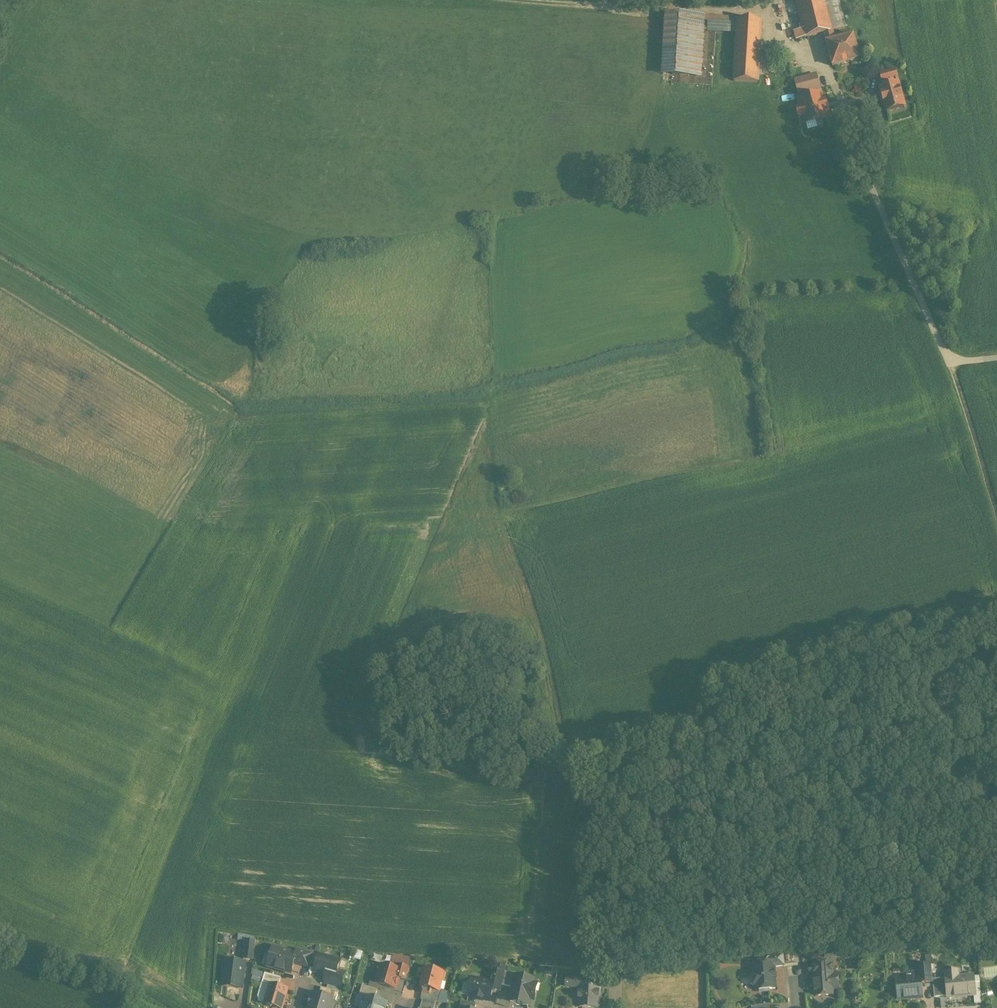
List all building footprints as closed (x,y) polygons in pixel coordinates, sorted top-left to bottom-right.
[(802,32),(804,40),(805,40),(825,35),(833,33),(824,0),(794,0),(802,32)] [(833,33),(845,30),(838,0),(824,0),(833,33)] [(704,19),(666,17),(663,76),(700,79),(703,33),(704,19)] [(737,35),(738,21),(704,19),(703,33),(737,35)] [(762,23),(738,21),(737,35),(734,83),(758,85),(762,23)] [(802,32),(794,34),(796,42),(804,40),(802,32)] [(833,33),(825,35),(827,45),(839,42),(838,39),(834,40),(833,33)] [(827,45),(826,45),(832,69),(860,61),(853,38),(839,42),(827,45)] [(894,72),(880,76),(883,85),(889,83),(890,87),(898,85),(894,72)] [(795,82),(796,86),(799,96),(819,91),(816,77),(795,82)] [(890,87),(880,90),(886,112),(904,106),(898,85),(890,87)] [(808,129),(833,120),(830,114),(834,113),(827,93),(798,103),(808,129)] [(255,942),(246,941),(243,959),(253,960),(255,942)] [(296,955),(273,948),(271,956),(273,960),(271,967),(270,968),(284,972),(291,974),(294,963),(297,955),(296,955)] [(314,952),(297,951),(296,955),(297,955),(294,963),(309,968),(314,952)] [(766,956),(760,964),(752,965),(753,975),(752,976),(750,978),(750,985),(753,987),(755,987),(755,991),(759,991),(759,993),(769,992),(769,990),(775,989),(774,973),(774,968),(784,967),(783,954),(766,956)] [(340,962),(319,956),(314,972),(326,976),(335,979),(338,971),(340,962)] [(412,959),(405,958),(402,967),(399,966),(398,970),(401,971),(398,978),(406,981),(412,959)] [(245,963),(225,961),(222,987),(241,989),(245,963)] [(831,963),(818,964),(819,977),(832,976),(831,963)] [(398,970),(382,966),(376,984),(395,989),(396,986),(398,985),(399,982),(398,980),(398,978),(401,971),(398,970)] [(931,966),(915,967),(916,979),(920,978),(921,985),(933,983),(932,980),(931,966)] [(434,970),(428,968),(426,969),(425,969),(420,987),(421,987),(439,992),(439,991),(443,974),(434,972),(434,970)] [(957,970),(944,972),(945,979),(947,997),(947,999),(975,996),(973,976),(958,977),(957,970)] [(345,974),(338,971),(335,979),(326,976),(324,983),(341,988),(345,974)] [(504,974),(492,971),(489,983),(493,984),(492,990),(501,992),(502,986),(504,974)] [(517,975),(505,972),(504,974),(502,986),(513,988),(516,976),(517,975)] [(281,979),(265,974),(262,984),(270,986),(270,985),(278,988),(281,979)] [(516,976),(513,988),(510,1002),(528,1006),(529,1000),(534,1001),(536,992),(531,991),(534,980),(516,976)] [(819,977),(813,978),(815,997),(832,996),(831,986),(838,986),(837,976),(832,976),(819,977)] [(916,979),(906,980),(904,978),(895,979),(896,987),(898,987),(899,999),(906,999),(908,1000),(922,999),(921,985),(920,978),(916,979)] [(489,983),(472,979),(468,997),(487,1001),(488,995),(491,993),(492,990),(493,984),(489,983)] [(586,980),(567,979),(566,987),(579,988),(579,987),(585,988),(586,980)] [(945,979),(932,980),(933,983),(934,998),(947,997),(945,979)] [(270,985),(270,986),(265,1004),(277,1007),(282,1007),(287,990),(278,988),(270,985)] [(377,990),(362,986),(359,996),(365,998),(365,997),(374,1000),(377,990)] [(439,992),(421,987),(423,990),(423,994),(422,994),(421,1001),(422,1001),(436,1003),(439,1003),(442,992),(439,991),(439,992)] [(579,987),(579,988),(579,993),(577,995),(577,998),(579,1000),(580,1000),(579,1007),(582,1007),(598,1007),(599,989),(585,988),(579,987)] [(338,993),(321,988),(319,996),(333,1000),(336,1001),(338,993)] [(314,994),(312,1001),(311,1000),(309,1006),(310,1006),(309,1007),(331,1007),(333,1000),(319,996),(314,994)] [(365,997),(365,998),(362,1007),(385,1007),(386,1003),(374,1000),(365,997)]
